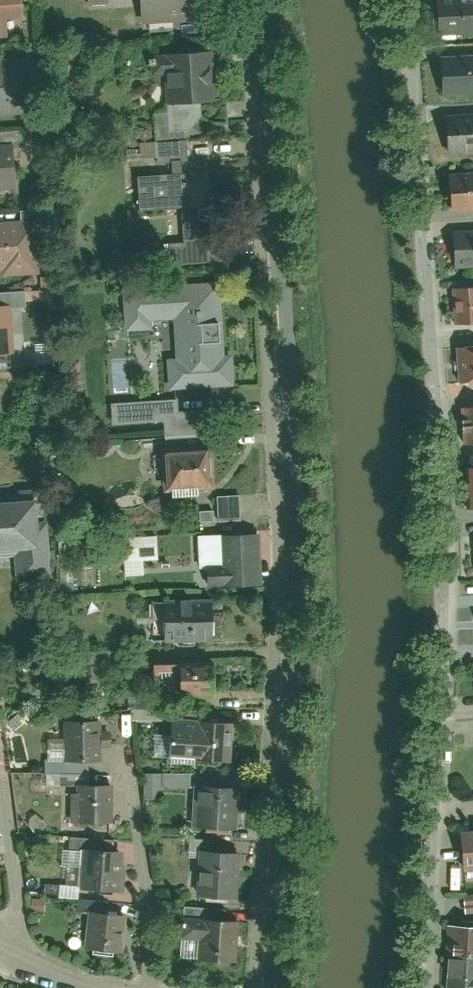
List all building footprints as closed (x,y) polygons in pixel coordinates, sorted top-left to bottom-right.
[(17,20),(16,0),(0,0),(0,21),(17,20)] [(143,25),(210,17),(208,0),(140,0),(143,25)] [(440,33),(472,31),(472,0),(464,0),(439,1),(440,33)] [(195,51),(162,54),(167,104),(199,101),(195,51)] [(33,111),(30,57),(0,59),(0,113),(33,111)] [(441,89),(472,88),(472,61),(440,62),(441,89)] [(451,148),(472,148),(472,119),(451,119),(451,148)] [(13,145),(0,146),(0,188),(17,187),(13,145)] [(448,210),(472,208),(472,172),(447,173),(448,210)] [(214,178),(138,185),(138,211),(184,207),(189,255),(220,253),(214,178)] [(0,220),(0,278),(40,274),(35,217),(0,220)] [(457,269),(472,269),(472,231),(455,232),(457,269)] [(168,357),(170,391),(235,388),(234,353),(213,354),(210,286),(122,290),(123,322),(174,320),(176,357),(168,357)] [(455,323),(472,323),(472,287),(455,288),(455,323)] [(0,302),(0,356),(20,355),(17,301),(0,302)] [(457,385),(472,385),(472,344),(457,344),(457,385)] [(177,416),(176,398),(109,402),(110,420),(177,416)] [(463,405),(466,442),(472,442),(472,404),(463,405)] [(201,454),(160,456),(162,487),(203,484),(201,454)] [(37,547),(32,494),(0,497),(0,550),(37,547)] [(239,520),(239,494),(214,494),(214,520),(239,520)] [(243,584),(241,533),(219,534),(220,564),(206,565),(206,582),(222,581),(222,585),(243,584)] [(121,536),(122,575),(143,574),(142,560),(157,559),(156,535),(121,536)] [(214,633),(212,602),(162,605),(164,636),(214,633)] [(210,697),(211,660),(153,660),(153,680),(174,681),(174,697),(210,697)] [(167,718),(166,753),(196,754),(195,760),(214,761),(216,720),(167,718)] [(89,721),(66,720),(64,760),(87,761),(89,721)] [(61,783),(62,740),(46,740),(45,783),(61,783)] [(149,774),(149,788),(189,786),(189,772),(149,774)] [(98,786),(73,785),(72,823),(97,824),(98,786)] [(196,785),(193,827),(220,829),(223,787),(196,785)] [(462,832),(466,871),(472,870),(472,831),(462,832)] [(108,850),(81,848),(79,889),(105,891),(108,850)] [(196,852),(195,895),(224,896),(225,853),(196,852)] [(117,916),(87,913),(84,947),(114,950),(117,916)] [(222,920),(200,919),(181,919),(180,959),(221,961),(222,920)] [(454,964),(451,987),(472,987),(472,967),(454,964)]
